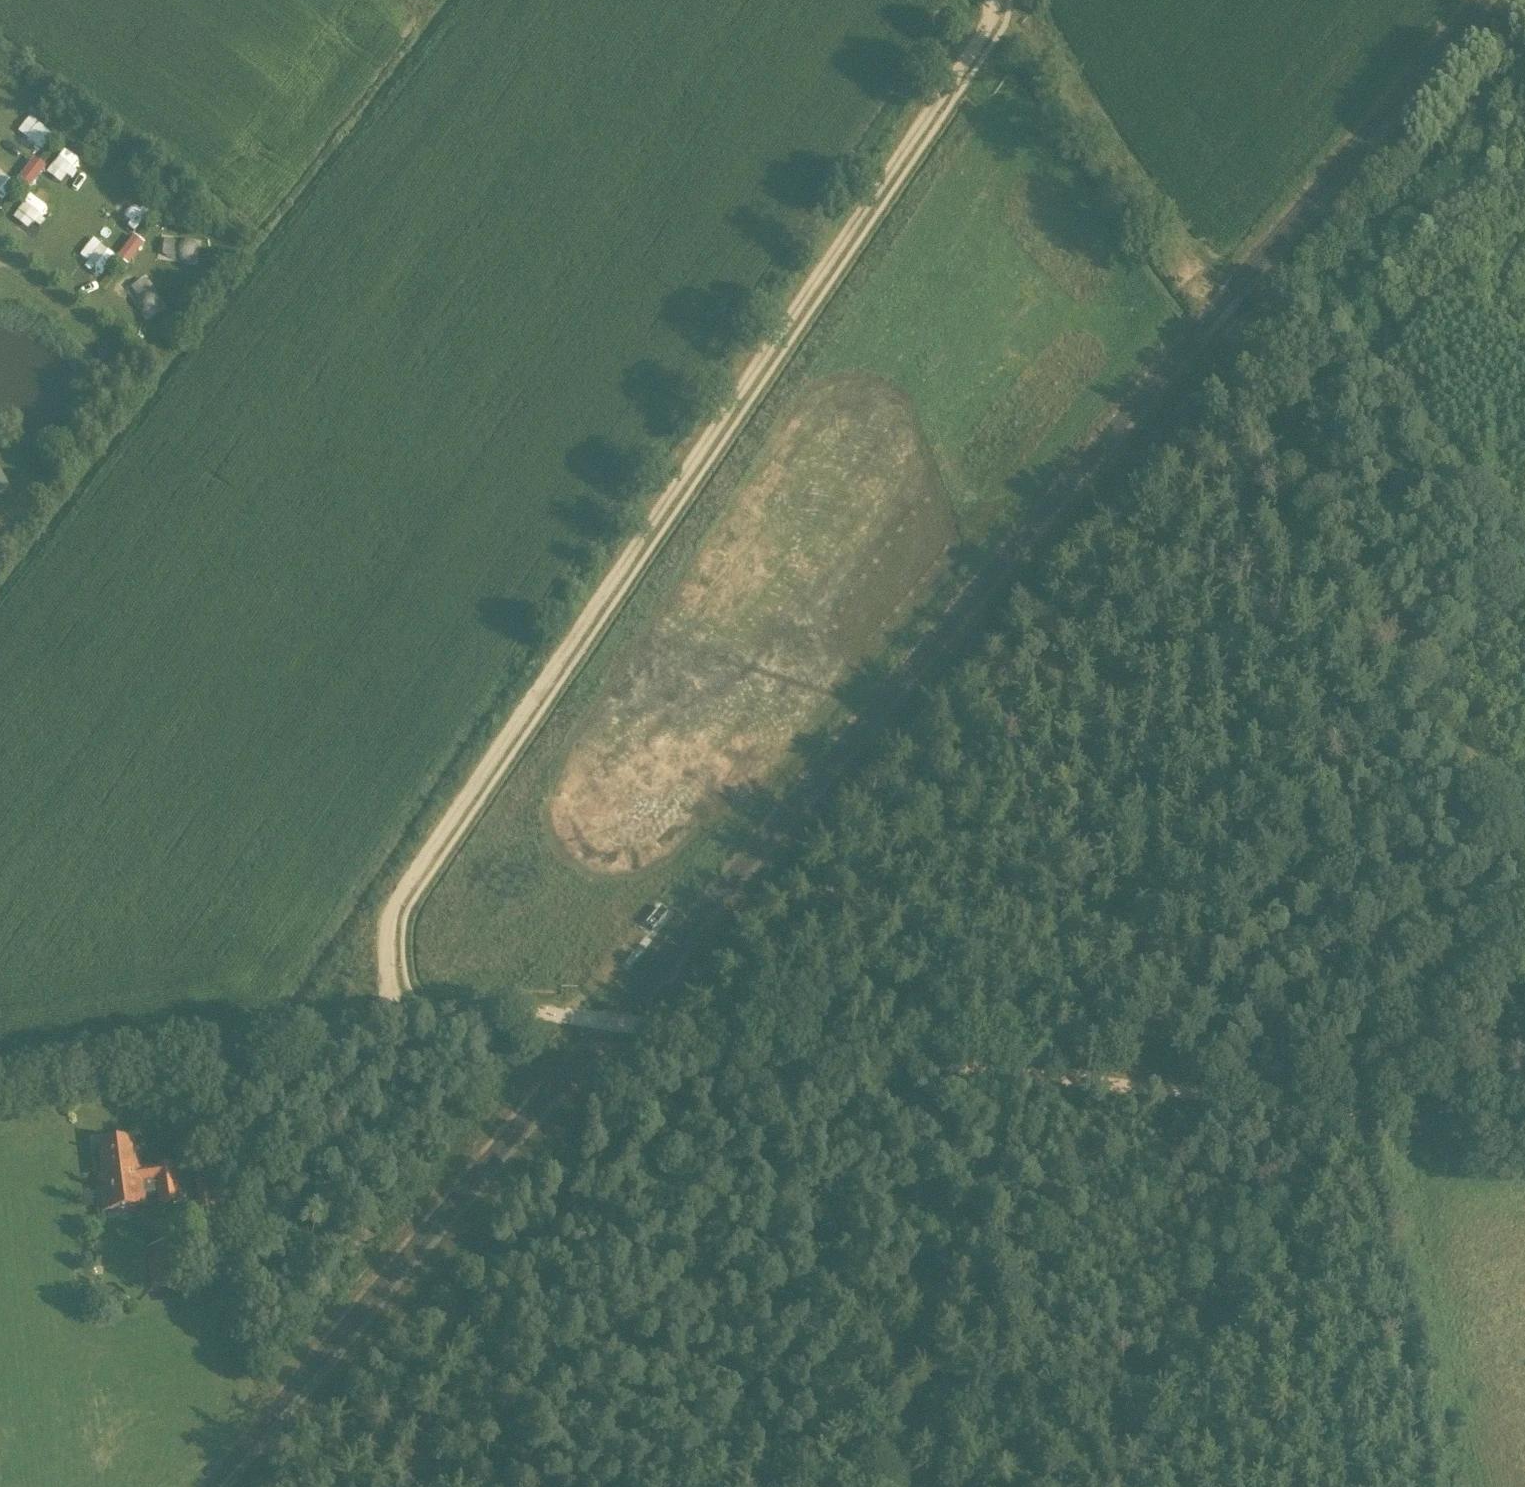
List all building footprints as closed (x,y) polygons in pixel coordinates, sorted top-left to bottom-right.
[(13,174),(18,163),(0,155),(0,169),(13,174)] [(34,187),(47,165),(34,157),(21,179),(34,187)] [(25,198),(12,216),(37,234),(50,215),(25,198)] [(118,254),(128,263),(146,244),(136,234),(118,254)] [(200,263),(202,238),(164,235),(162,260),(200,263)] [(95,242),(83,257),(99,270),(111,254),(95,242)] [(148,319),(169,308),(150,274),(129,286),(148,319)] [(9,490),(0,472),(0,494),(9,490)] [(653,931),(667,914),(661,909),(646,925),(653,931)] [(98,1175),(100,1192),(111,1191),(109,1175),(137,1171),(137,1169),(133,1141),(98,1145),(101,1173),(98,1175)] [(174,1164),(137,1169),(137,1171),(140,1171),(145,1206),(146,1206),(143,1182),(156,1180),(159,1205),(179,1202),(174,1164)] [(111,1191),(100,1192),(102,1212),(145,1206),(140,1171),(137,1171),(109,1175),(111,1191)] [(195,1269),(192,1247),(187,1247),(186,1243),(145,1248),(151,1290),(192,1285),(190,1270),(195,1269)]
